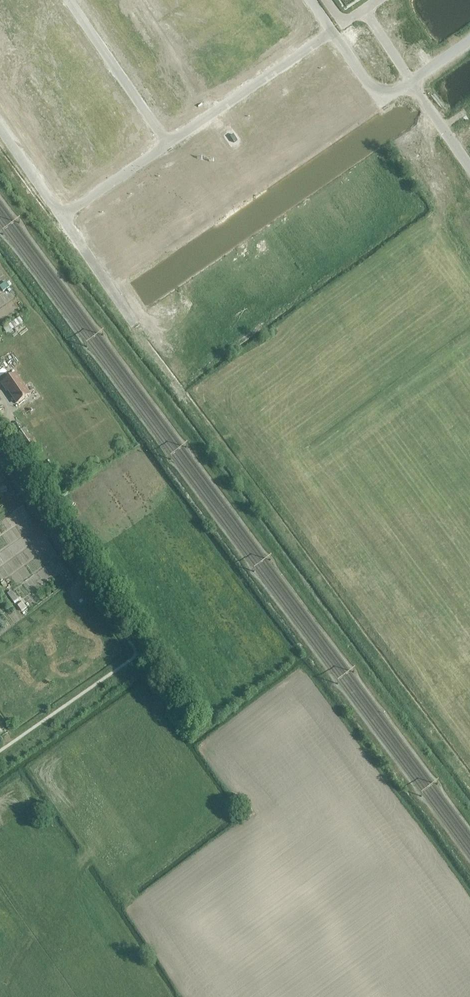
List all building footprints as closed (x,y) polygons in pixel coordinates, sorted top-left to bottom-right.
[(58,19),(46,28),(50,35),(63,26),(58,19)] [(0,63),(0,72),(12,64),(8,58),(0,63)] [(88,68),(78,74),(81,78),(91,72),(88,68)] [(21,77),(8,85),(13,92),(25,83),(21,77)] [(3,281),(6,286),(13,281),(10,276),(3,281)] [(24,312),(9,323),(13,328),(28,317),(24,312)] [(29,395),(15,374),(1,384),(6,391),(7,390),(16,404),(29,395)] [(47,491),(55,486),(47,474),(40,479),(47,491)] [(63,505),(61,506),(57,509),(61,514),(67,510),(63,505)] [(16,585),(11,588),(20,599),(24,596),(16,585)] [(21,600),(25,606),(31,603),(27,597),(21,600)]
